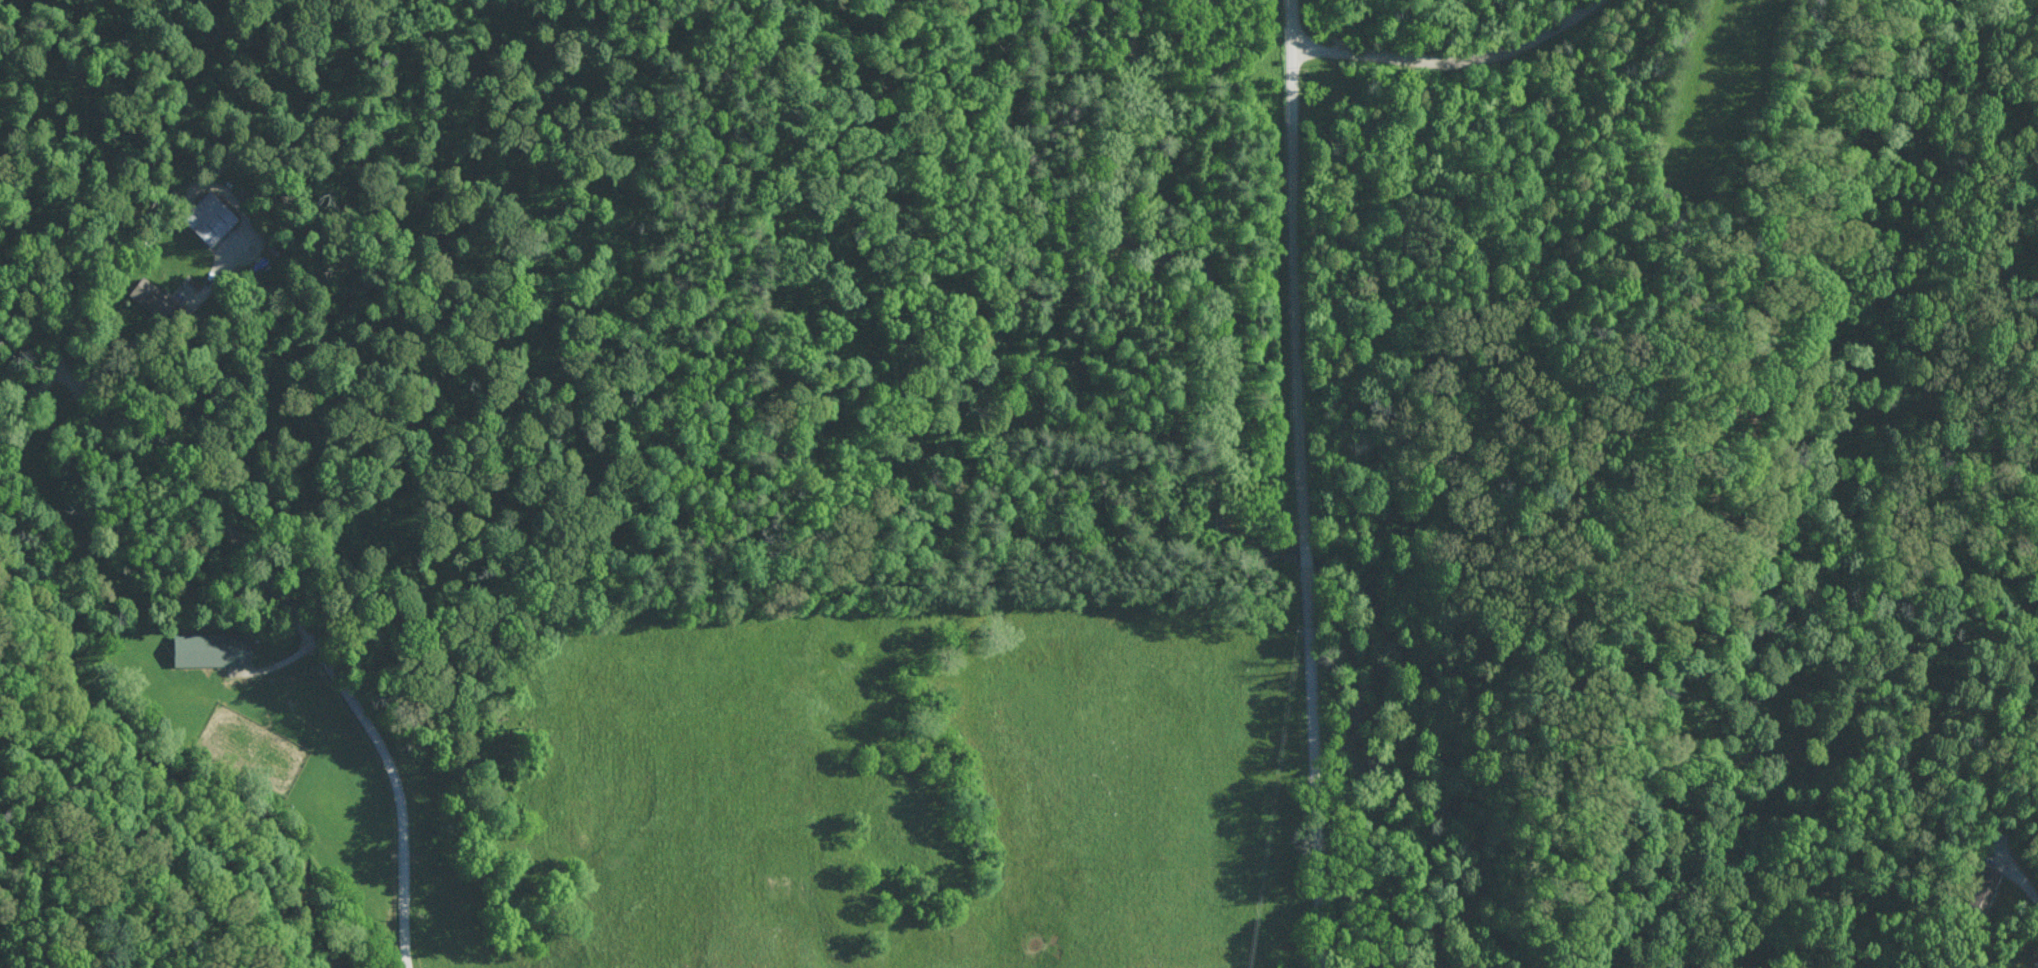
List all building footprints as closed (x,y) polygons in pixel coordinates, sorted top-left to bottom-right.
[(181,216),(209,247),(238,219),(210,189),(181,216)] [(162,322),(177,303),(143,275),(127,293),(162,322)] [(173,635),(174,667),(251,665),(250,633),(173,635)]
